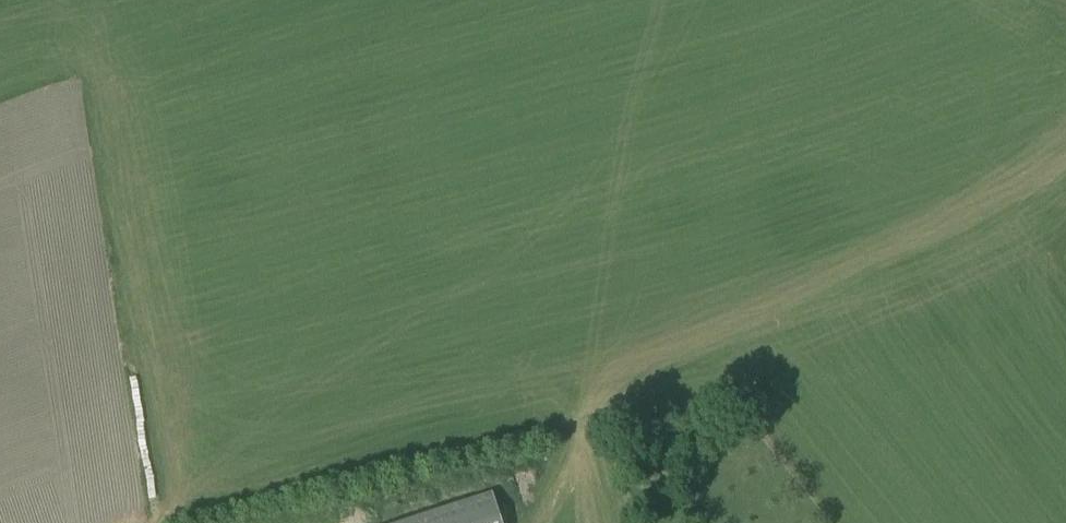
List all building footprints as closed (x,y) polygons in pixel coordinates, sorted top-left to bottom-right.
[(382,522),(500,522),(491,492),(382,522)]
